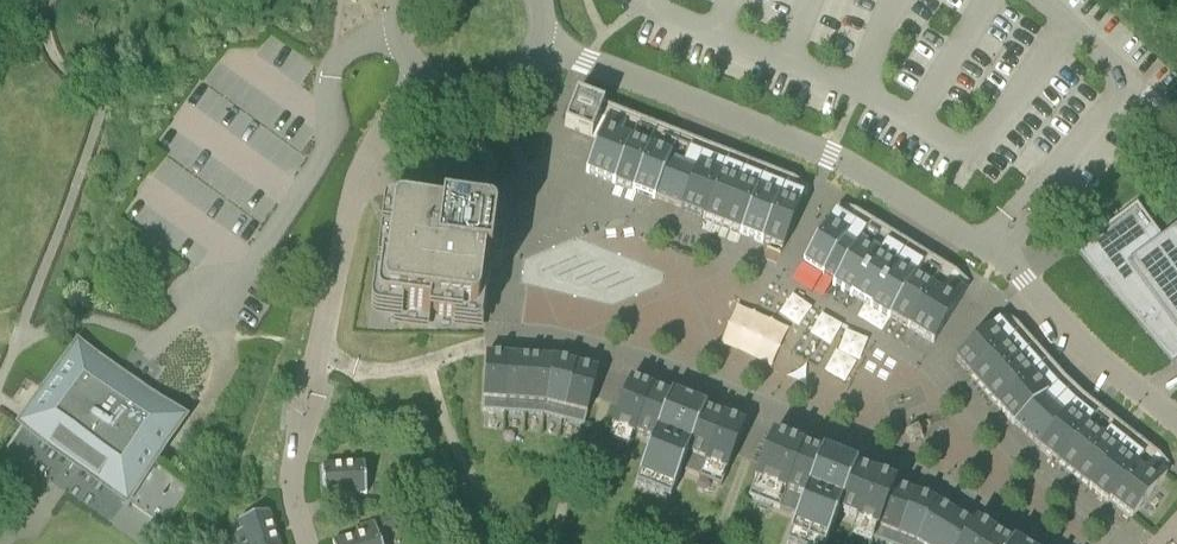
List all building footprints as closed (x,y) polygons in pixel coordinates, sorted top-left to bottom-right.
[(565,127),(599,140),(586,173),(655,200),(655,199),(681,209),(681,210),(783,250),(808,186),(577,95),(565,127)] [(840,203),(803,264),(823,277),(824,275),(835,282),(833,286),(889,320),(891,318),(933,344),(971,283),(840,203)] [(1173,363),(1176,360),(1176,228),(1163,239),(1137,205),(1114,222),(1116,225),(1102,236),(1099,233),(1076,250),(1173,363)] [(488,225),(483,224),(483,228),(450,224),(450,220),(394,213),(387,269),(381,268),(377,305),(377,306),(377,307),(377,308),(377,309),(377,310),(378,310),(378,311),(379,311),(379,312),(380,312),(380,313),(381,313),(381,314),(382,314),(383,314),(384,314),(429,320),(430,314),(444,316),(483,321),(491,266),(484,265),(488,234),(495,235),(495,234),(495,233),(495,232),(495,231),(494,231),(494,230),(494,229),(494,228),(493,228),(493,227),(492,227),(492,226),(491,226),(490,226),(490,225),(489,225),(488,225)] [(1006,313),(955,359),(1013,425),(1014,424),(1040,448),(1039,449),(1108,504),(1110,501),(1132,519),(1173,467),(1083,396),(1064,378),(1006,313)] [(3,452),(108,523),(137,543),(152,543),(195,488),(154,462),(185,416),(76,341),(12,427),(17,433),(3,452)] [(545,416),(562,420),(584,426),(598,371),(576,366),(553,360),(530,358),(509,357),(486,355),(482,411),(505,413),(526,414),(545,416)] [(630,381),(612,428),(634,437),(635,434),(653,441),(640,473),(675,487),(681,471),(721,486),(745,426),(705,410),(706,407),(671,394),(670,396),(630,381)] [(936,503),(894,487),(895,485),(855,469),(856,466),(821,453),(820,455),(772,436),(748,497),(796,516),(790,532),(821,543),(826,543),(838,514),(855,521),(854,523),(875,532),(873,539),(886,543),(916,543),(936,503)] [(365,464),(322,466),(324,497),(367,495),(365,464)] [(916,543),(1007,543),(975,525),(974,527),(936,503),(916,543)] [(268,512),(239,522),(242,531),(236,533),(240,543),(278,543),(268,512)] [(391,517),(381,520),(385,534),(395,531),(391,517)] [(333,543),(381,543),(375,522),(356,528),(358,535),(333,543)]
